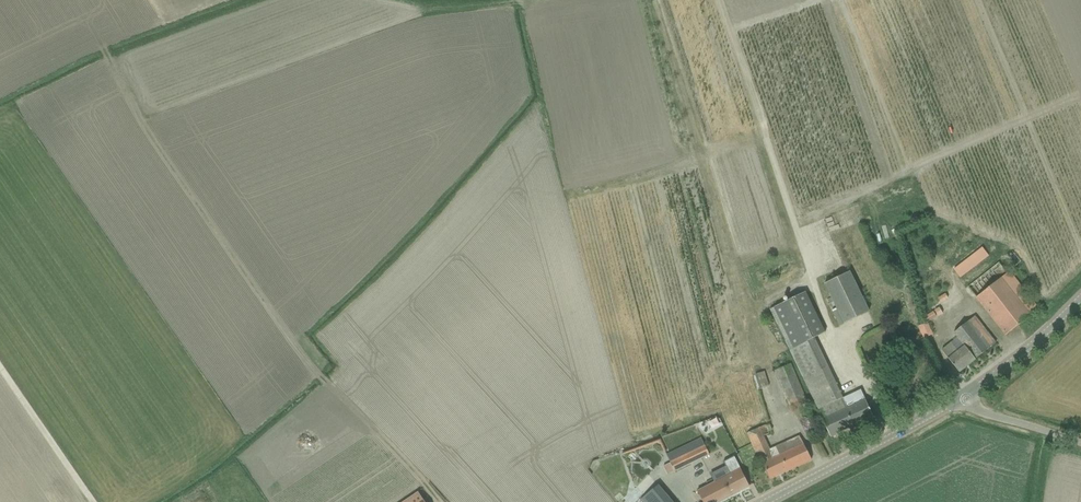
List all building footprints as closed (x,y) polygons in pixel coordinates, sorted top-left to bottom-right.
[(959,277),(988,256),(982,247),(953,269),(959,277)] [(848,271),(824,283),(844,323),(868,311),(848,271)] [(1005,335),(1038,309),(1009,271),(976,297),(1005,335)] [(770,309),(790,350),(813,338),(825,333),(805,292),(770,309)] [(940,349),(952,364),(958,372),(995,343),(972,314),(951,330),(956,337),(940,349)] [(922,338),(932,334),(927,323),(917,327),(922,338)] [(813,338),(790,350),(819,409),(842,398),(842,397),(813,338)] [(775,372),(783,390),(791,408),(806,401),(791,365),(775,372)] [(764,371),(755,374),(759,389),(768,386),(764,371)] [(891,371),(875,379),(880,388),(895,381),(891,371)] [(860,389),(842,397),(842,398),(843,398),(847,407),(843,409),(852,426),(873,416),(860,389)] [(819,409),(817,410),(830,436),(852,426),(843,409),(847,407),(843,398),(842,398),(819,409)] [(769,450),(763,436),(769,433),(765,425),(747,433),(756,453),(758,452),(765,468),(770,478),(811,460),(799,436),(769,450)] [(674,471),(709,455),(701,438),(666,455),(674,471)] [(701,499),(702,501),(718,501),(749,486),(744,476),(734,456),(723,462),(726,467),(717,472),(711,475),(715,482),(697,491),(701,499)] [(639,499),(642,501),(672,501),(656,484),(639,499)] [(417,491),(401,501),(424,501),(417,491)]
